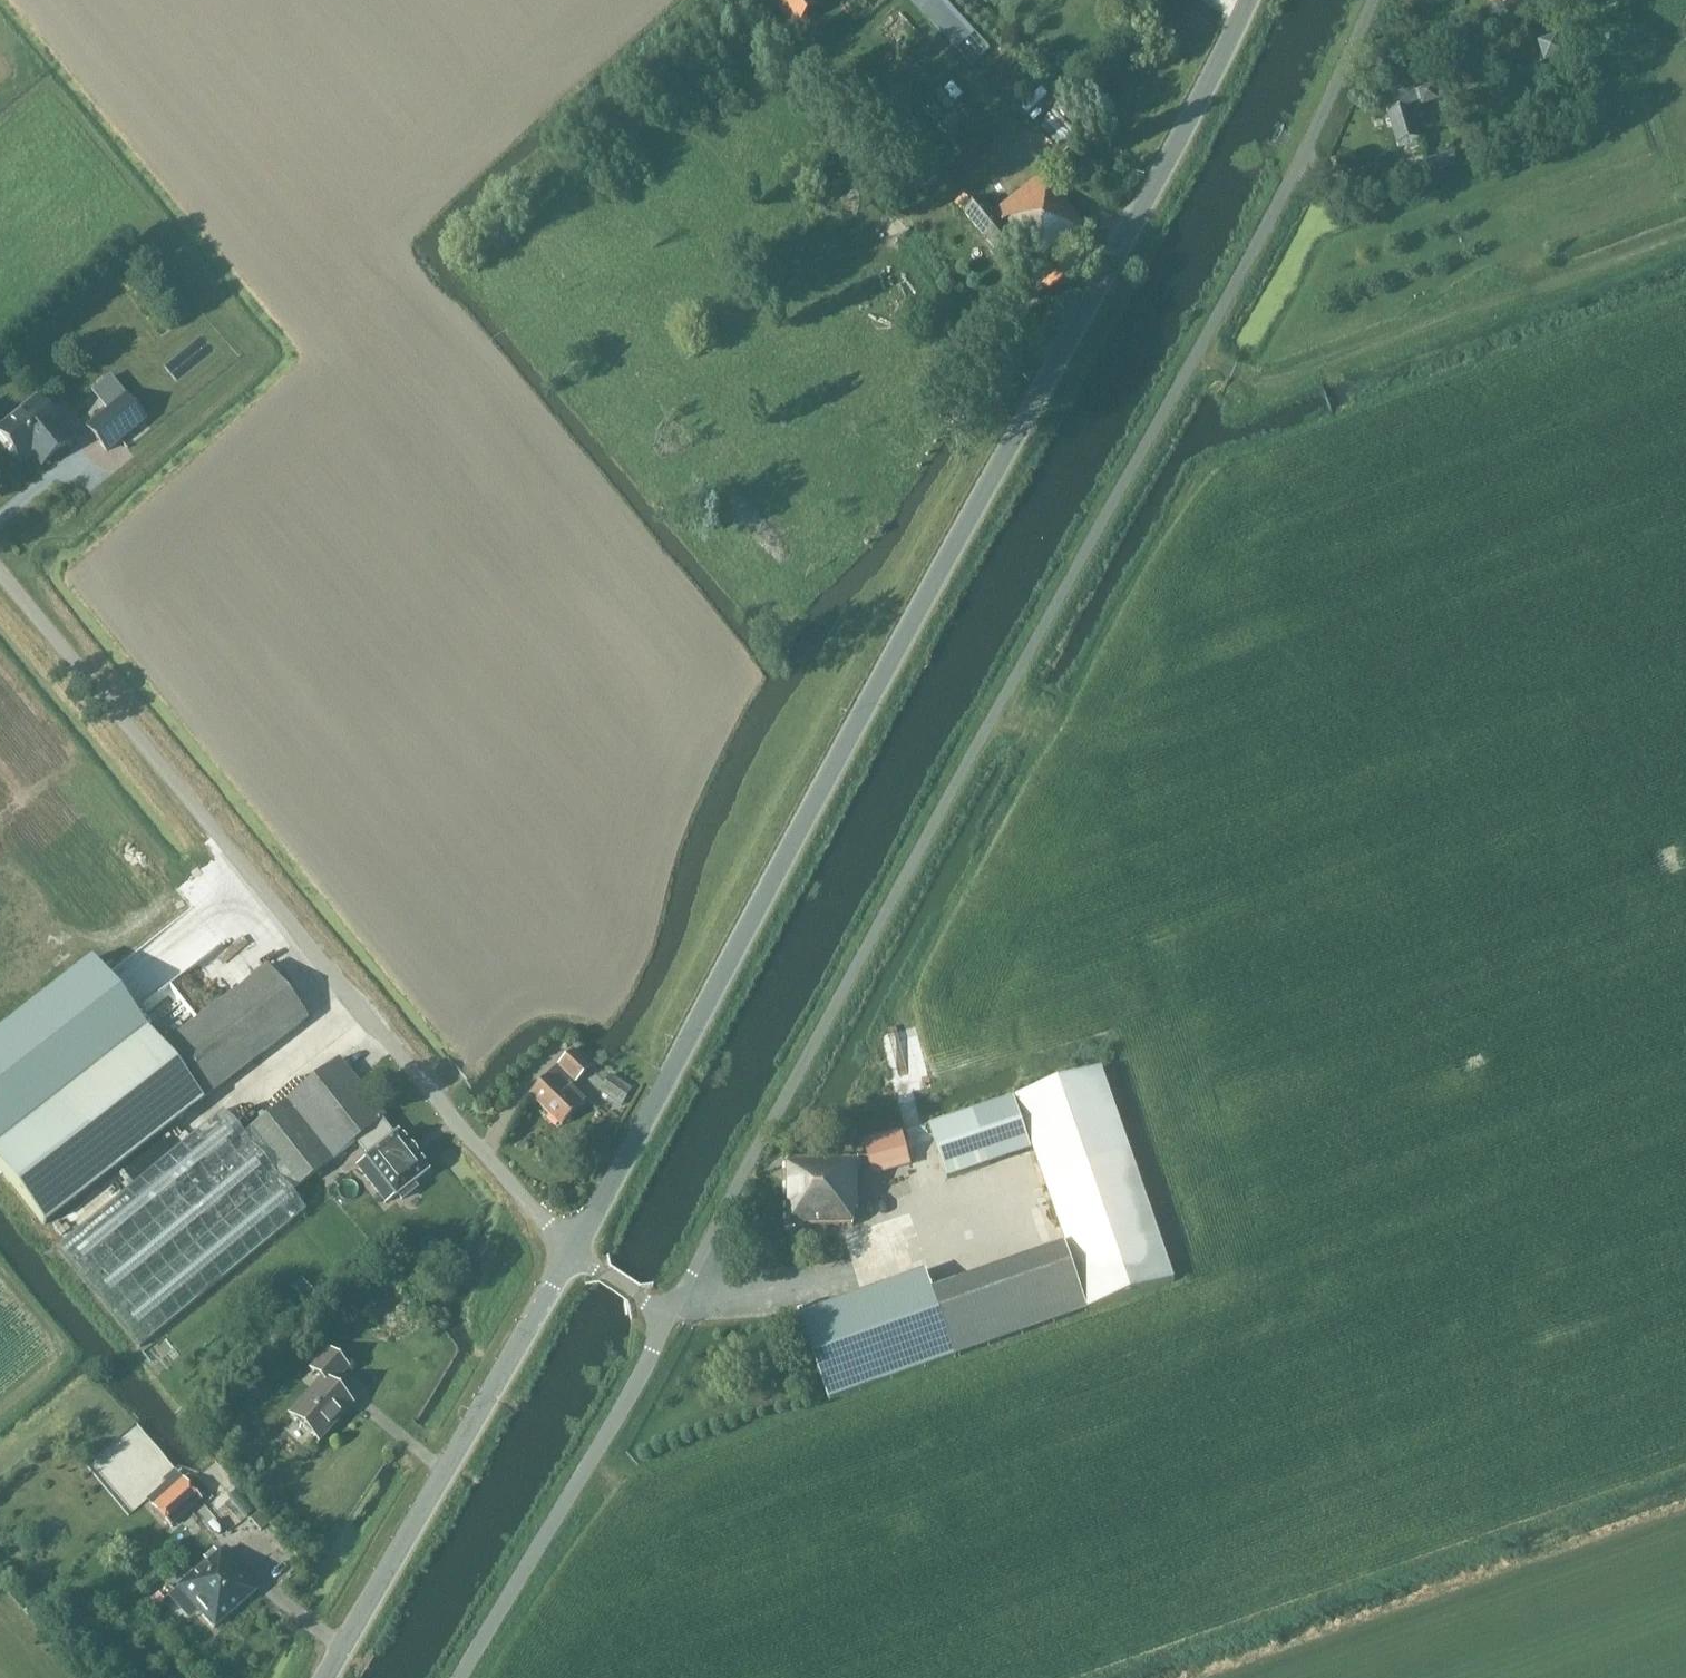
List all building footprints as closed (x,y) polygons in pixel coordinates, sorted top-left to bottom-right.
[(818,0),(780,0),(777,3),(796,26),(822,4),(818,0)] [(1494,12),(1526,4),(1525,0),(1491,0),(1494,12)] [(1388,116),(1387,116),(1398,151),(1422,143),(1411,109),(1421,106),(1417,91),(1384,101),(1388,116)] [(1451,129),(1469,130),(1469,119),(1451,118),(1451,129)] [(1454,152),(1426,161),(1430,175),(1458,166),(1454,152)] [(962,173),(945,197),(955,204),(973,181),(962,173)] [(1043,264),(1089,229),(1052,181),(1018,207),(1021,212),(1010,221),(1043,264)] [(983,198),(965,213),(1010,267),(1028,252),(983,198)] [(782,289),(770,300),(780,311),(792,300),(782,289)] [(108,409),(86,427),(107,453),(147,420),(126,395),(111,376),(93,391),(108,409)] [(0,427),(0,439),(21,465),(31,456),(41,469),(71,444),(61,431),(62,431),(35,398),(0,427)] [(80,1075),(144,1025),(104,975),(91,958),(0,1031),(0,1139),(80,1075)] [(264,966),(161,1048),(146,1030),(0,1146),(0,1168),(45,1225),(308,1017),(264,966)] [(560,1127),(584,1101),(570,1088),(588,1068),(570,1051),(528,1096),(560,1127)] [(225,1114),(59,1246),(136,1344),(305,1211),(291,1193),(342,1152),(381,1122),(385,1118),(339,1059),(242,1135),(225,1114)] [(796,1306),(799,1313),(829,1401),(1174,1278),(1099,1067),(1014,1098),(1066,1244),(933,1292),(926,1270),(808,1310),(805,1303),(796,1306)] [(622,1105),(632,1090),(609,1077),(600,1092),(622,1105)] [(930,1127),(947,1180),(1031,1152),(1014,1099),(930,1127)] [(365,1158),(395,1197),(398,1195),(402,1200),(415,1189),(412,1184),(427,1172),(416,1157),(416,1156),(415,1154),(413,1156),(409,1151),(411,1149),(409,1148),(397,1133),(394,1136),(382,1121),(355,1142),(367,1157),(365,1158)] [(901,1130),(865,1140),(870,1155),(874,1169),(910,1158),(901,1131),(901,1130)] [(790,1157),(788,1225),(840,1225),(853,1225),(853,1211),(857,1211),(858,1157),(790,1157)] [(301,1279),(291,1288),(310,1309),(320,1300),(301,1279)] [(318,1441),(351,1405),(331,1386),(347,1368),(327,1350),(310,1369),(321,1379),(289,1414),(318,1441)] [(151,1509),(169,1529),(200,1501),(182,1482),(151,1509)] [(259,1531),(266,1525),(256,1513),(249,1519),(259,1531)] [(215,1629),(255,1592),(220,1553),(208,1563),(207,1562),(178,1587),(215,1629)] [(158,1595),(151,1601),(156,1608),(164,1601),(158,1595)] [(117,1656),(111,1649),(103,1656),(109,1663),(117,1656)]
